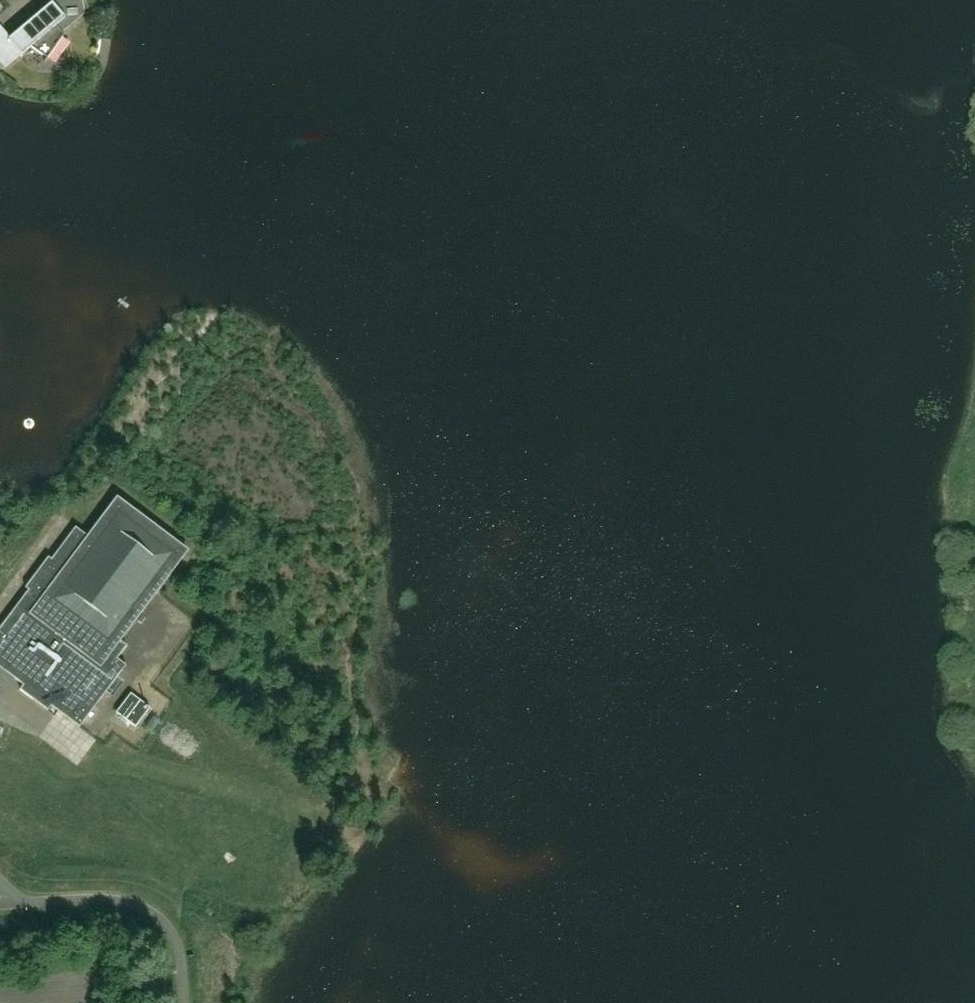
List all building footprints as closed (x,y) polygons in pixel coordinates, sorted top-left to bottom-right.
[(22,55),(31,47),(47,58),(44,61),(45,62),(65,34),(62,33),(84,13),(82,0),(49,0),(29,17),(30,18),(32,20),(9,39),(5,34),(0,38),(0,63),(5,69),(22,55)] [(75,527),(51,559),(48,557),(26,587),(29,589),(0,627),(0,652),(23,669),(15,678),(24,685),(20,689),(47,710),(51,705),(51,706),(79,727),(126,664),(117,658),(127,645),(119,640),(186,550),(117,498),(88,536),(75,527)] [(131,693),(116,713),(135,727),(150,708),(131,693)]
